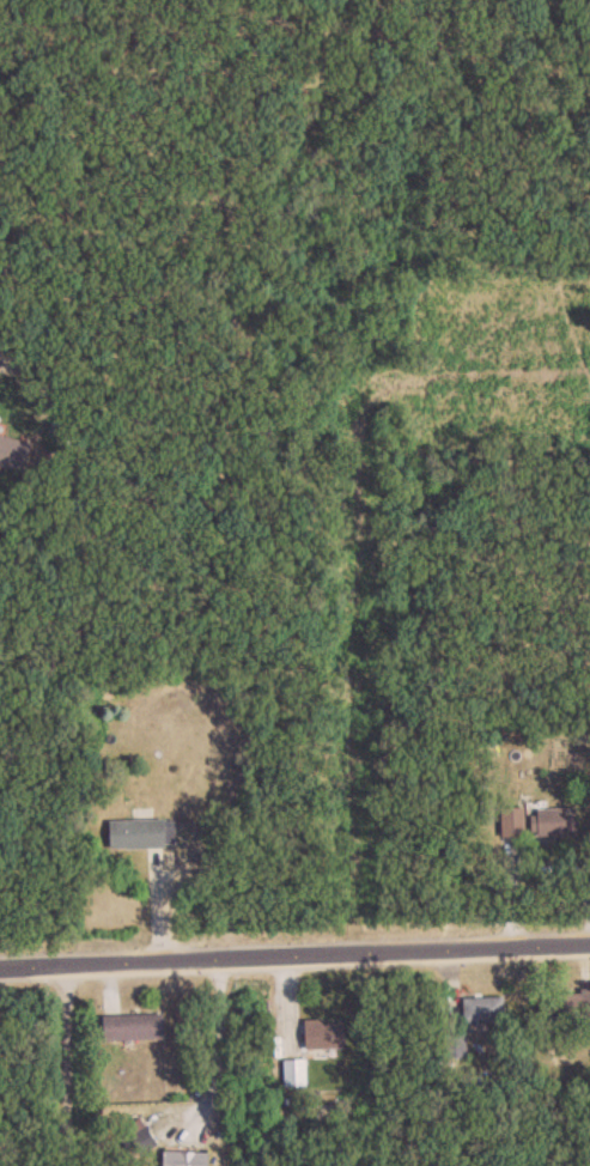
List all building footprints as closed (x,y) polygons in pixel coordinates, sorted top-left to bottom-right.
[(26,471),(33,443),(0,436),(0,464),(26,471)] [(526,810),(504,809),(503,837),(525,838),(526,810)] [(579,810),(534,810),(534,837),(579,837),(579,810)] [(111,821),(111,849),(177,848),(176,819),(111,821)] [(553,993),(553,1019),(589,1019),(589,993),(553,993)] [(505,997),(464,997),(464,1020),(505,1020),(505,997)] [(165,1013),(104,1015),(105,1040),(166,1039),(165,1013)] [(345,1048),(345,1020),(306,1020),(306,1048),(345,1048)] [(466,1057),(466,1032),(447,1032),(447,1057),(466,1057)] [(285,1082),(305,1082),(305,1060),(286,1060),(285,1082)] [(141,1153),(158,1144),(148,1124),(130,1133),(141,1153)] [(165,1151),(165,1165),(209,1165),(209,1151),(165,1151)]
